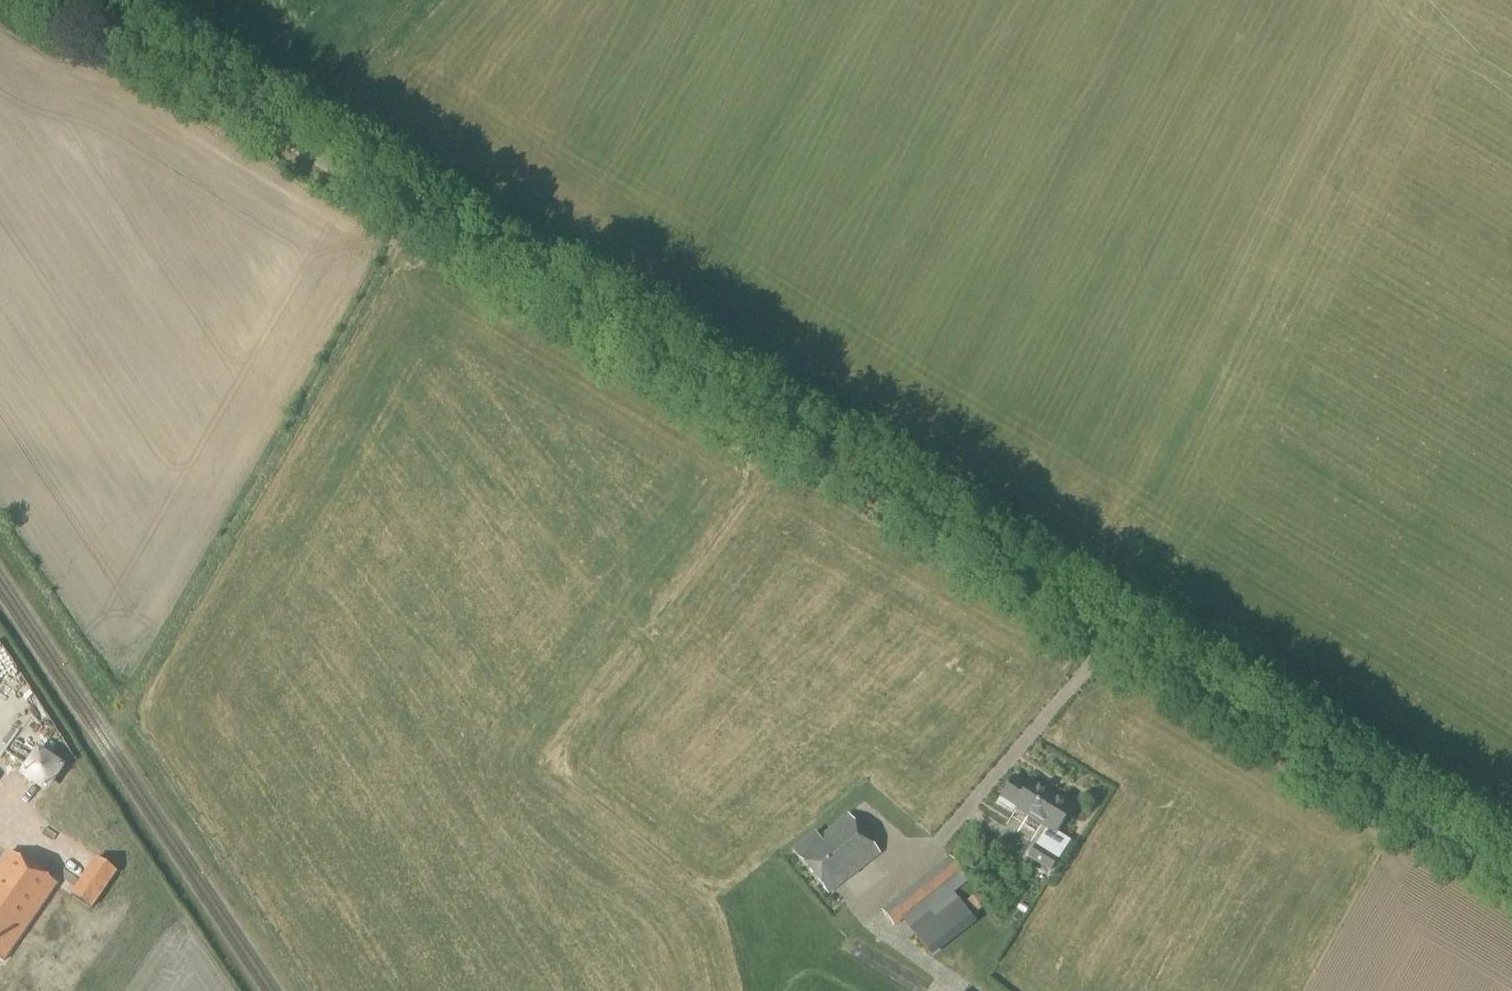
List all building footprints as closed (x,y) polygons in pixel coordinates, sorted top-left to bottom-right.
[(9,668),(4,656),(0,658),(0,672),(9,668)] [(1028,784),(1014,776),(998,801),(1013,810),(1015,807),(1046,827),(1034,846),(1027,858),(1049,872),(1057,860),(1057,861),(1070,841),(1055,833),(1072,806),(1031,779),(1028,784)] [(880,854),(849,813),(817,837),(814,833),(792,850),(827,895),(880,854)] [(57,884),(10,852),(0,867),(0,959),(3,961),(57,884)] [(975,923),(958,900),(953,893),(967,881),(960,873),(961,873),(949,857),(880,912),(893,927),(926,901),(933,910),(908,927),(931,957),(975,923)] [(91,909),(116,872),(96,858),(70,894),(91,909)] [(975,913),(985,905),(976,893),(966,901),(975,913)]
